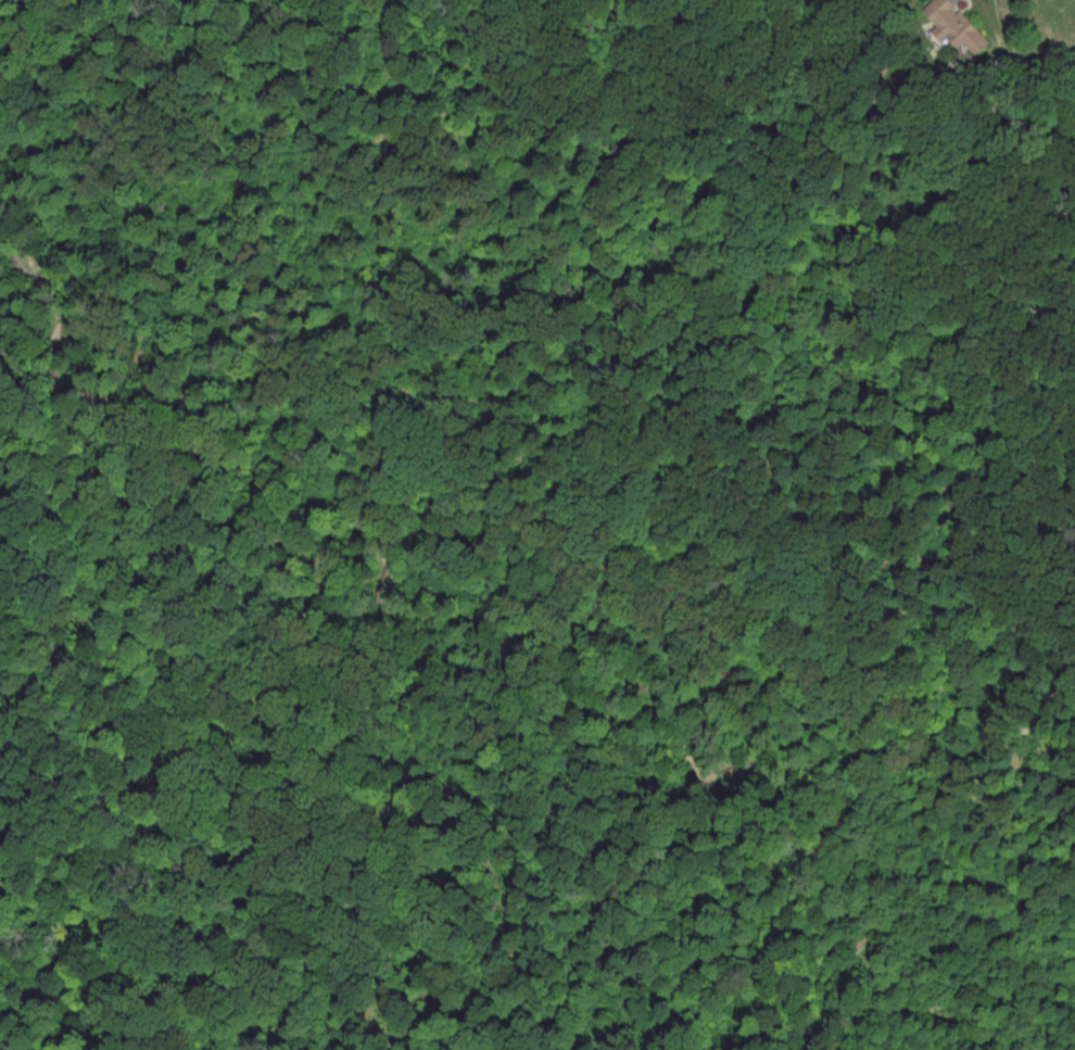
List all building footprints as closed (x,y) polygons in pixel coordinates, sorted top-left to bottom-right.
[(932,25),(926,30),(937,42),(945,36),(955,47),(962,41),(973,53),(987,40),(956,7),(954,9),(946,0),(927,0),(917,9),(932,25)]
